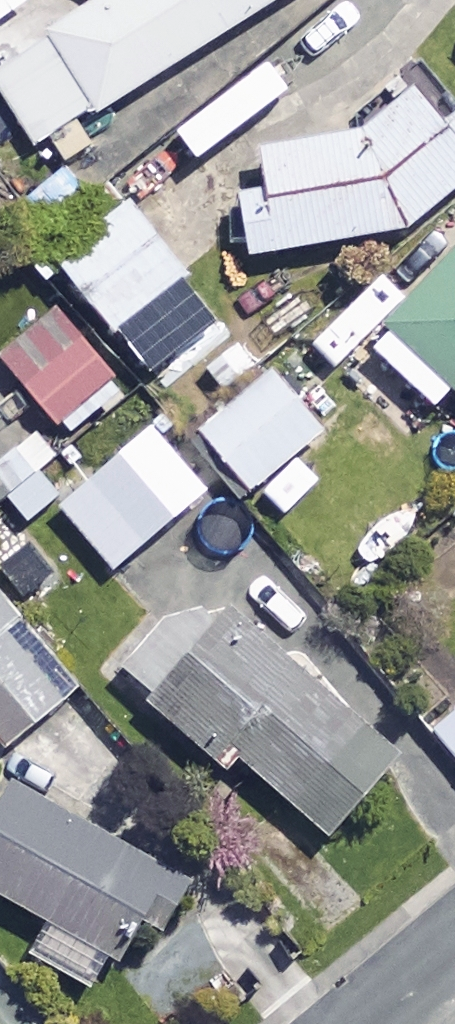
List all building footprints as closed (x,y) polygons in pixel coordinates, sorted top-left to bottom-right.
[(0,73),(0,87),(43,155),(285,0),(115,0),(0,73)] [(448,127),(423,91),(357,135),(269,151),(276,193),(246,199),(257,260),(413,231),(454,197),(454,122),(448,127)] [(193,278),(135,208),(63,267),(120,337),(193,278)] [(373,345),(439,410),(454,393),(454,260),(373,345)] [(118,379),(61,313),(6,360),(62,427),(118,379)] [(329,435),(275,373),(204,435),(258,497),(329,435)] [(210,496),(159,432),(65,508),(117,572),(210,496)] [(59,463),(38,438),(0,469),(0,476),(18,498),(59,463)] [(0,592),(0,737),(11,750),(82,691),(0,592)] [(403,764),(235,613),(207,644),(176,616),(123,676),(232,773),(243,760),(333,841),(403,764)] [(17,788),(0,817),(0,893),(55,926),(36,959),(103,999),(173,881),(17,788)]
